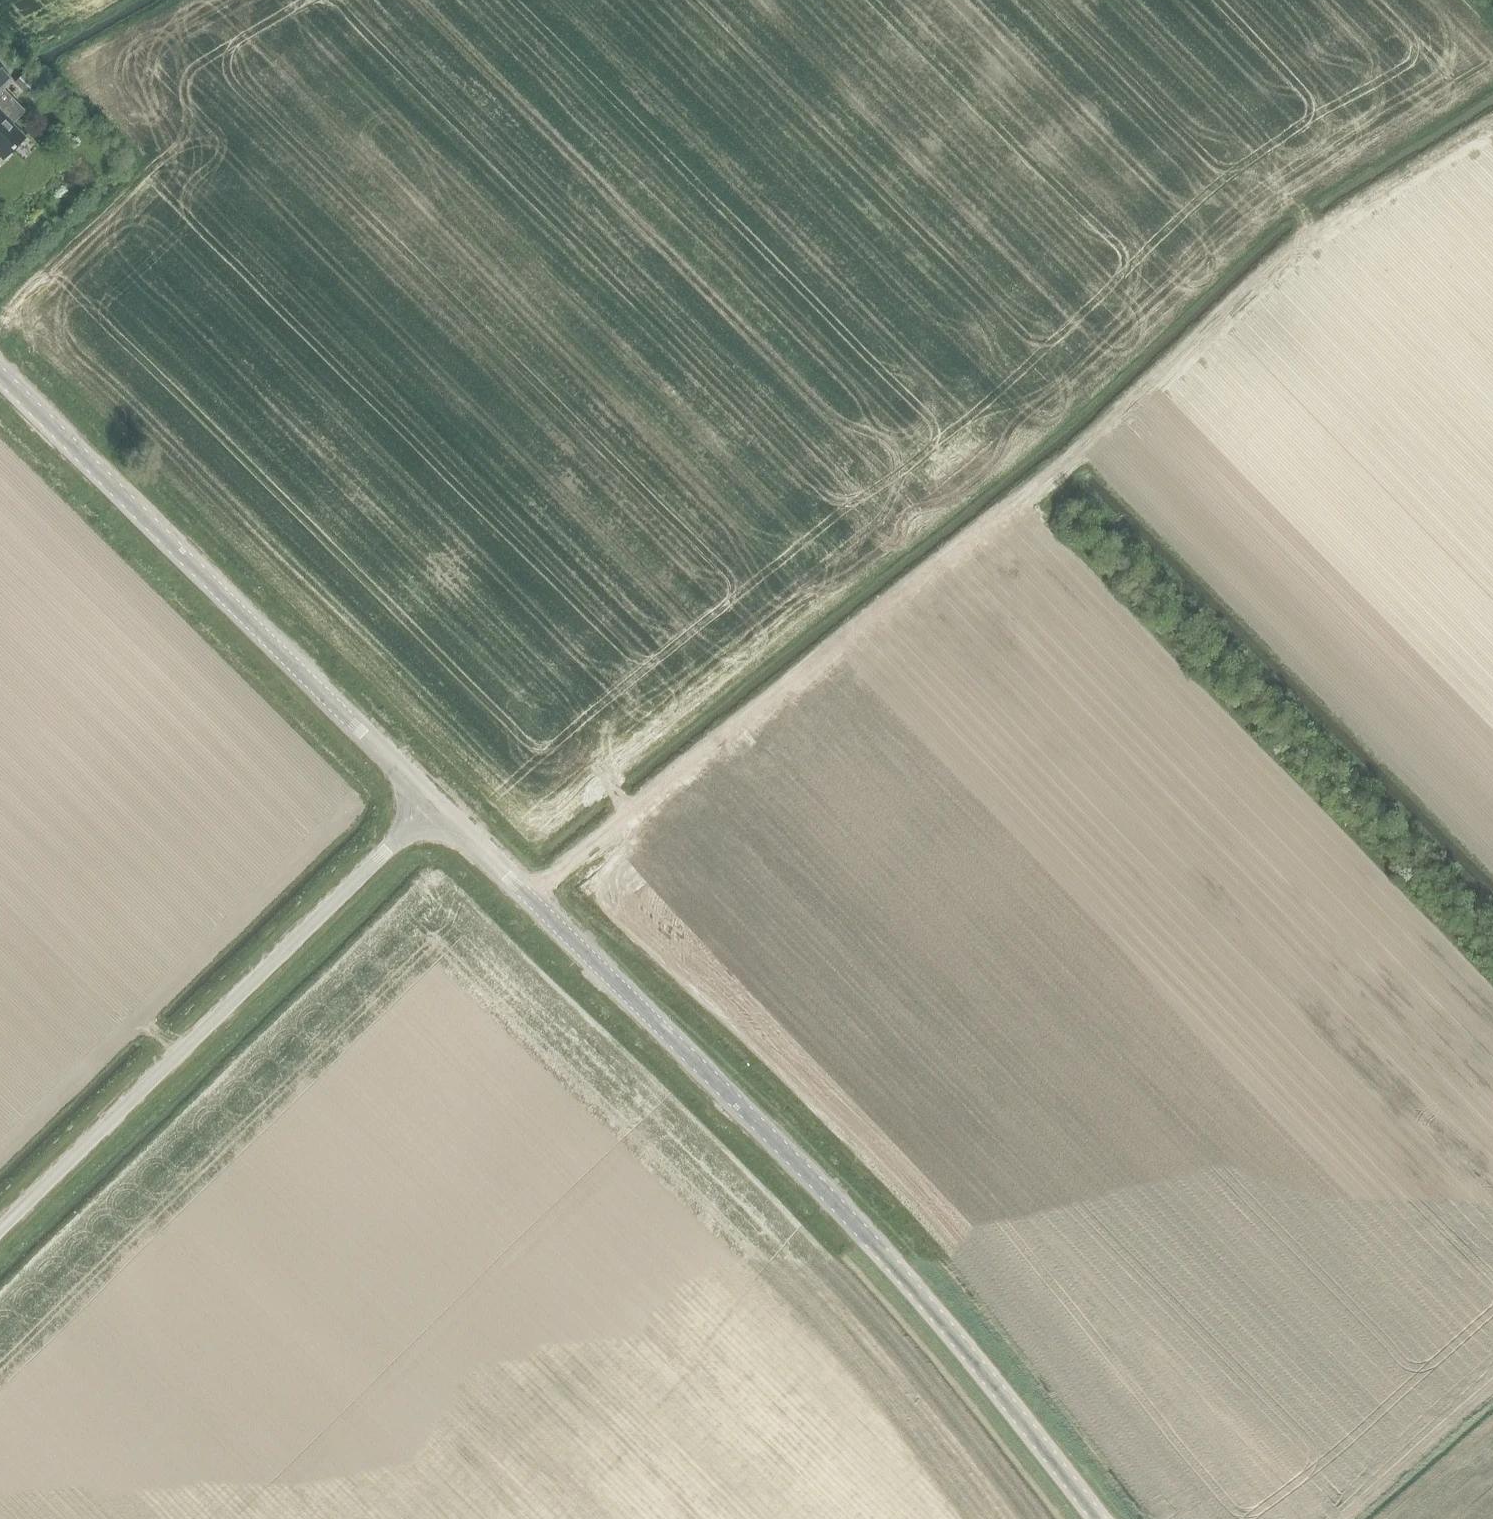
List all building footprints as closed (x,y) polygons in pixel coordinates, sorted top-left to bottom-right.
[(0,70),(0,155),(2,158),(23,138),(10,125),(24,111),(2,88),(10,80),(0,70)] [(42,94),(22,73),(13,81),(33,102),(42,94)]
